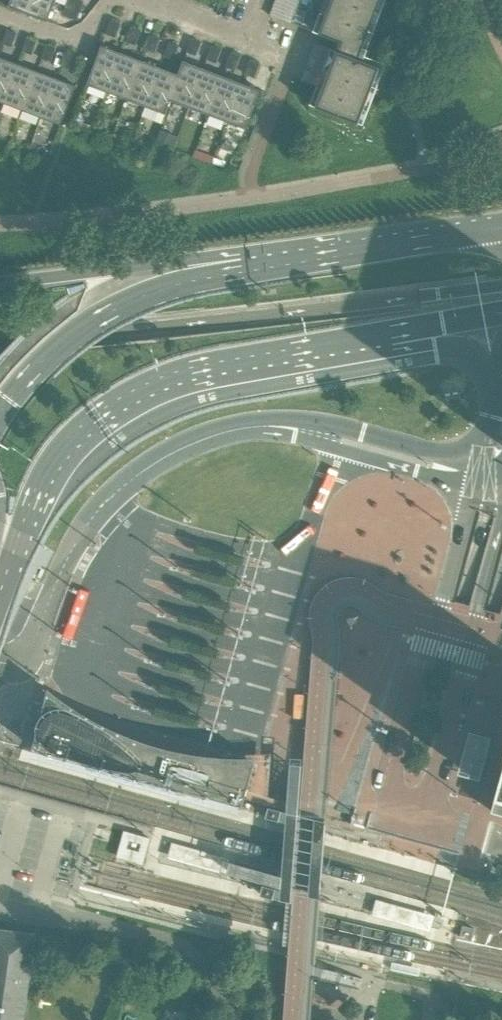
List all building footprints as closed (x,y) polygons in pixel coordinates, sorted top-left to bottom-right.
[(54,2),(50,0),(10,0),(8,7),(47,21),(54,2)] [(83,2),(79,0),(68,0),(66,6),(80,11),(83,2)] [(299,0),(275,0),(270,15),(290,23),(299,0)] [(300,80),(320,88),(320,89),(322,89),(315,107),(358,123),(379,67),(362,61),(366,50),(362,49),(370,25),(380,0),(331,0),(318,33),(340,42),(336,51),(315,43),(310,55),(305,68),(300,80)] [(76,20),(80,11),(66,6),(62,15),(76,20)] [(115,38),(120,24),(111,20),(105,34),(115,38)] [(135,45),(140,31),(131,28),(125,42),(135,45)] [(11,47),(16,33),(7,30),(2,44),(11,47)] [(154,53),(159,38),(150,35),(144,49),(154,53)] [(31,55),(36,41),(27,37),(22,51),(31,55)] [(195,56),(201,42),(191,38),(186,52),(195,56)] [(173,60),(178,46),(169,42),(163,56),(173,60)] [(50,62),(55,48),(46,44),(41,58),(50,62)] [(106,92),(121,53),(101,45),(86,84),(106,92)] [(216,63),(221,49),(211,46),(206,60),(216,63)] [(69,69),(74,55),(65,52),(60,66),(69,69)] [(124,99),(138,59),(121,53),(106,92),(124,99)] [(235,70),(240,57),(230,53),(225,67),(235,70)] [(16,63),(0,57),(0,102),(1,103),(16,63)] [(144,107),(159,67),(138,59),(124,99),(144,107)] [(254,77),(259,64),(250,60),(244,74),(254,77)] [(187,107),(202,68),(183,61),(178,74),(169,100),(187,107)] [(20,110),(35,71),(16,63),(1,103),(20,110)] [(169,100),(178,74),(159,67),(144,107),(141,116),(161,123),(164,114),(169,100)] [(206,114),(221,75),(202,68),(187,107),(206,114)] [(39,117),(54,78),(35,71),(20,110),(39,117)] [(226,122),(241,83),(221,75),(206,114),(226,122)] [(60,125),(75,86),(54,78),(39,117),(60,125)] [(245,129),(260,90),(241,83),(226,122),(245,129)] [(350,824),(459,853),(501,699),(501,682),(398,653),(350,824)] [(115,733),(47,691),(32,748),(243,806),(255,760),(184,755),(115,733)] [(491,811),(501,814),(501,772),(497,791),(491,811)] [(123,829),(116,855),(143,863),(150,836),(123,829)] [(282,889),(270,887),(267,897),(273,898),(280,900),(282,889)] [(463,925),(460,937),(471,940),(474,928),(463,925)] [(27,993),(35,934),(0,929),(0,1019),(23,1019),(27,993)]
